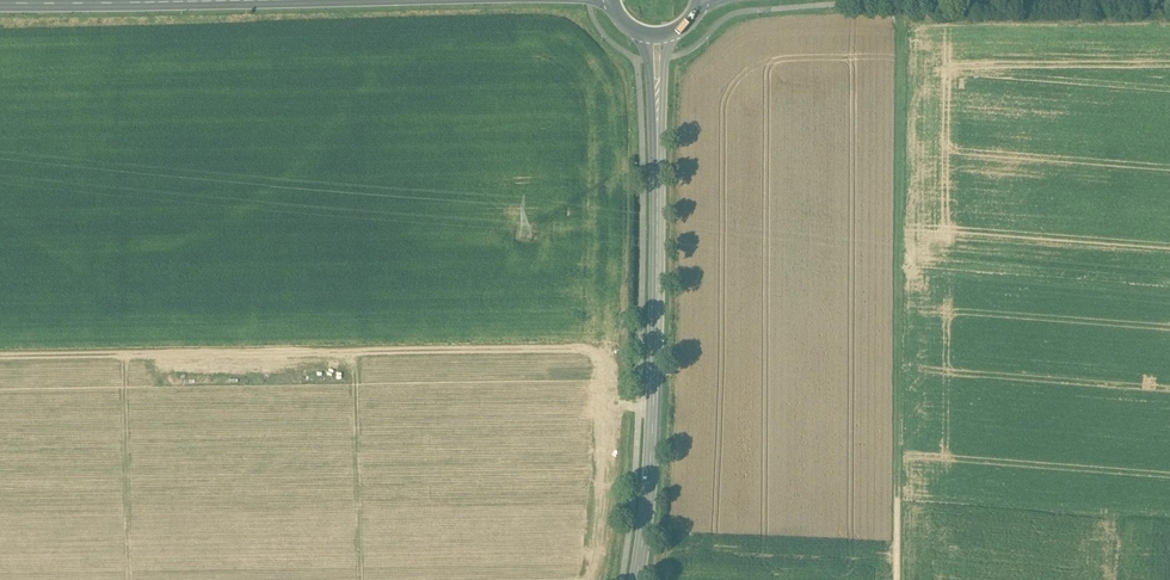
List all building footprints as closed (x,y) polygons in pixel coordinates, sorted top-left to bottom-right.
[(293,365),(293,373),(331,371),(331,364),(293,365)]
